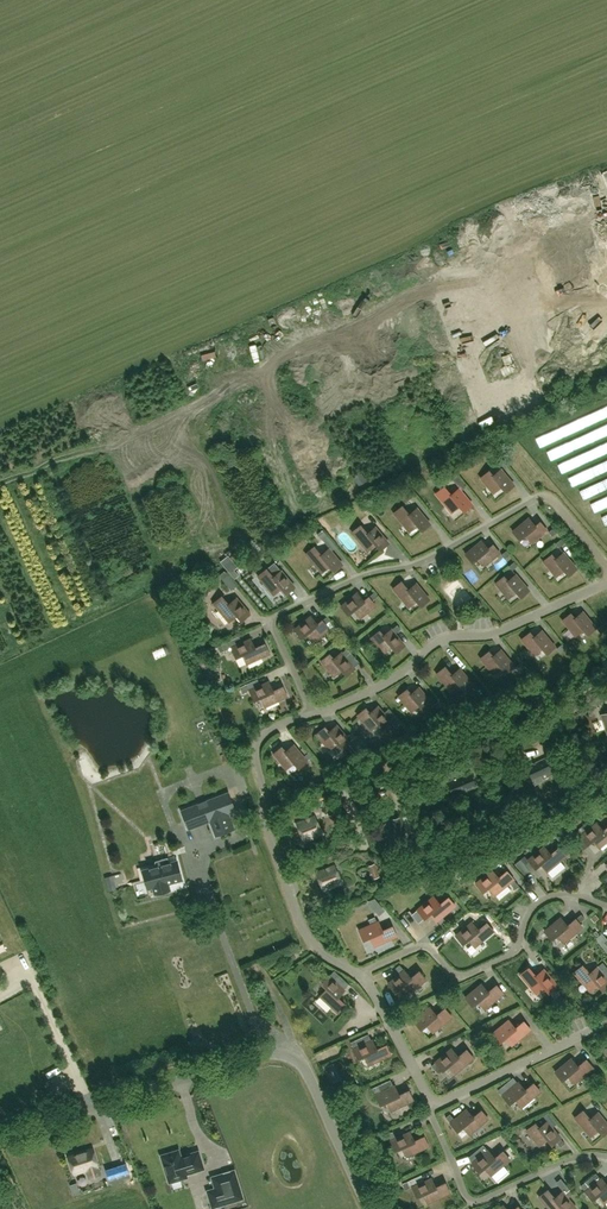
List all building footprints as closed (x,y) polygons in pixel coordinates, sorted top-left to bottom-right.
[(496,463),(499,467),(505,462),(501,458),(496,463)] [(493,475),(488,470),(480,477),(493,493),(501,486),(506,492),(514,485),(501,469),(493,475)] [(454,471),(448,476),(452,480),(457,475),(454,471)] [(451,495),(444,486),(435,493),(441,500),(451,512),(454,510),(459,506),(464,511),(472,504),(459,488),(451,495)] [(409,514),(402,506),(393,513),(399,520),(399,519),(409,532),(412,530),(417,525),(422,531),(430,524),(417,508),(409,514)] [(512,531),(520,540),(525,535),(532,543),(547,530),(540,521),(535,525),(529,518),(512,531)] [(367,533),(360,525),(352,532),(368,551),(376,544),(380,550),(389,543),(375,527),(367,533)] [(557,531),(554,527),(549,532),(552,536),(557,531)] [(322,540),(327,535),(322,530),(317,534),(322,540)] [(564,543),(561,539),(556,543),(559,547),(564,543)] [(484,565),(500,552),(493,544),(488,548),(481,540),(465,554),(472,562),(478,557),(484,565)] [(321,555),(314,546),(306,553),(311,560),(321,572),(324,570),(329,566),(334,571),(342,564),(329,548),(321,555)] [(505,558),(510,554),(507,550),(501,554),(505,558)] [(551,553),(542,560),(556,576),(564,570),(568,575),(577,568),(563,552),(555,559),(551,553)] [(509,566),(512,570),(517,565),(514,561),(509,566)] [(234,569),(230,572),(234,578),(239,574),(234,569)] [(266,569),(258,576),(263,582),(264,582),(274,594),(276,592),(276,593),(281,588),(286,594),(294,587),(281,570),(273,577),(266,569)] [(224,571),(219,575),(222,579),(227,575),(224,571)] [(503,575),(495,582),(508,598),(516,592),(521,597),(529,590),(515,574),(508,581),(503,575)] [(408,589),(401,581),(393,588),(398,595),(408,607),(411,605),(416,601),(421,606),(429,599),(416,583),(408,589)] [(364,600),(357,593),(341,606),(348,614),(354,610),(360,618),(376,605),(372,601),(377,596),(374,592),(369,597),(369,596),(364,600)] [(221,596),(213,603),(229,622),(237,615),(241,621),(250,614),(236,598),(228,604),(221,596)] [(574,618),(570,613),(562,620),(575,635),(583,629),(587,634),(596,627),(582,611),(574,618)] [(317,624),(311,616),(294,629),(301,638),(307,633),(313,641),(329,628),(325,624),(331,620),(327,616),(322,620),(317,624)] [(383,635),(379,630),(371,637),(384,653),(392,646),(396,652),(405,645),(395,633),(401,629),(397,625),(392,629),(391,629),(383,635)] [(603,625),(597,629),(601,634),(606,629),(603,625)] [(534,637),(530,632),(521,639),(534,654),(542,648),(546,653),(555,646),(542,630),(534,637)] [(255,648),(250,639),(231,647),(236,657),(242,654),(247,664),(269,653),(265,643),(255,648)] [(565,648),(562,644),(556,648),(560,652),(565,648)] [(333,658),(329,654),(321,661),(334,676),(342,670),(346,675),(355,668),(345,657),(350,652),(347,648),(342,653),(341,652),(333,658)] [(493,656),(489,651),(480,658),(493,673),(501,667),(505,672),(514,665),(500,649),(493,656)] [(524,667),(521,663),(515,667),(519,671),(524,667)] [(445,666),(436,673),(452,692),(460,686),(465,691),(473,684),(460,668),(452,675),(445,666)] [(269,681),(249,690),(254,700),(261,697),(265,707),(287,696),(283,686),(273,691),(269,681)] [(411,694),(407,689),(398,696),(411,711),(419,705),(424,710),(432,703),(419,687),(411,694)] [(442,704),(439,700),(434,705),(437,709),(442,704)] [(366,708),(357,715),(370,730),(378,724),(383,729),(391,722),(378,706),(370,712),(366,708)] [(401,723),(398,719),(393,724),(396,728),(401,723)] [(329,731),(325,727),(316,734),(329,749),(337,742),(342,748),(350,741),(355,736),(352,732),(347,737),(337,725),(329,731)] [(286,751),(282,746),(273,753),(286,769),(294,762),(298,768),(307,761),(307,760),(312,756),(309,752),(303,756),(293,744),(286,751)] [(553,770),(554,769),(548,756),(526,766),(532,779),(540,776),(542,780),(555,773),(553,770)] [(453,795),(475,786),(469,772),(448,782),(453,795)] [(570,791),(576,802),(585,798),(579,786),(570,791)] [(315,792),(318,801),(331,795),(328,787),(315,792)] [(228,793),(181,811),(188,829),(210,820),(216,836),(234,829),(228,813),(235,810),(228,793)] [(303,841),(322,833),(315,816),(296,823),(303,841)] [(394,843),(408,840),(402,817),(388,820),(394,843)] [(587,844),(593,840),(599,848),(606,841),(606,827),(603,830),(596,822),(580,836),(587,844)] [(529,861),(525,864),(530,870),(534,866),(535,868),(540,863),(547,871),(566,856),(559,847),(551,854),(544,846),(528,859),(529,861)] [(156,866),(143,869),(148,888),(153,887),(155,893),(170,889),(168,883),(181,880),(176,861),(169,863),(167,857),(155,860),(156,866)] [(335,865),(316,873),(323,890),(342,882),(335,865)] [(488,887),(495,895),(514,879),(507,871),(498,878),(492,870),(476,883),(483,892),(488,887)] [(519,886),(514,880),(510,884),(515,889),(519,886)] [(516,904),(520,897),(512,893),(508,899),(516,904)] [(440,904),(433,896),(417,909),(418,911),(414,914),(419,920),(423,916),(424,918),(430,913),(436,921),(455,906),(448,897),(440,904)] [(567,925),(561,917),(544,931),(551,939),(557,935),(563,943),(582,927),(579,922),(584,918),(581,914),(576,918),(575,918),(567,925)] [(478,929),(472,922),(470,923),(466,917),(462,920),(466,926),(456,935),(463,943),(468,939),(475,947),(494,931),(487,922),(478,929)] [(382,930),(378,921),(359,929),(363,940),(370,937),(374,946),(397,936),(392,926),(382,930)] [(582,965),(574,972),(590,991),(598,984),(602,990),(606,986),(606,978),(600,971),(606,966),(603,962),(597,967),(589,973),(582,965)] [(411,978),(404,970),(399,964),(395,967),(400,973),(388,983),(395,992),(401,987),(407,995),(426,979),(419,971),(411,978)] [(529,967),(520,974),(536,993),(544,986),(549,992),(554,987),(558,991),(563,986),(560,982),(557,985),(543,969),(536,975),(529,967)] [(333,979),(338,974),(334,970),(329,975),(322,983),(327,988),(320,996),(338,1013),(345,1004),(338,997),(345,990),(333,979)] [(489,991),(482,983),(466,997),(473,1005),(478,1001),(483,1006),(485,1009),(497,999),(504,993),(497,985),(489,991)] [(333,1019),(316,1007),(319,1002),(313,998),(306,1008),(328,1025),(333,1019)] [(436,1015),(430,1007),(413,1020),(420,1029),(426,1024),(430,1030),(430,1029),(432,1032),(445,1022),(452,1016),(445,1008),(436,1015)] [(509,1020),(493,1033),(500,1042),(505,1037),(510,1043),(512,1045),(524,1035),(531,1030),(524,1021),(515,1028),(509,1020)] [(376,1049),(372,1040),(358,1046),(355,1040),(350,1042),(353,1048),(358,1058),(364,1055),(369,1065),(391,1054),(386,1044),(376,1049)] [(458,1056),(452,1048),(435,1061),(436,1062),(431,1065),(436,1070),(440,1067),(442,1070),(448,1065),(455,1073),(474,1057),(466,1049),(458,1056)] [(578,1066),(571,1058),(555,1071),(562,1080),(568,1075),(572,1081),(574,1083),(586,1073),(593,1067),(586,1059),(578,1066)] [(506,1092),(502,1086),(498,1090),(502,1095),(509,1104),(515,1099),(521,1107),(540,1091),(533,1083),(525,1090),(518,1082),(506,1092)] [(377,1086),(373,1088),(376,1094),(375,1094),(380,1104),(387,1101),(391,1111),(413,1100),(409,1090),(399,1095),(394,1085),(380,1092),(377,1086)] [(454,1119),(450,1114),(446,1117),(450,1122),(457,1131),(463,1126),(469,1134),(488,1118),(481,1110),(473,1117),(466,1109),(454,1119)] [(583,1110),(575,1117),(580,1124),(581,1124),(591,1136),(593,1134),(599,1129),(603,1135),(606,1131),(606,1122),(598,1112),(590,1118),(583,1110)] [(539,1127),(535,1123),(527,1130),(539,1145),(547,1139),(552,1144),(556,1141),(560,1146),(564,1143),(560,1137),(547,1121),(539,1127)] [(414,1140),(410,1131),(396,1138),(393,1131),(388,1133),(391,1140),(395,1150),(402,1147),(406,1156),(429,1146),(424,1136),(414,1140)] [(479,1148),(484,1153),(472,1163),(479,1172),(484,1167),(491,1175),(510,1159),(503,1151),(494,1158),(488,1150),(483,1144),(479,1148)] [(91,1148),(69,1155),(75,1174),(86,1170),(89,1178),(100,1174),(91,1148)] [(178,1150),(161,1155),(169,1181),(186,1176),(185,1173),(203,1168),(198,1151),(184,1155),(185,1156),(181,1158),(178,1150)] [(106,1170),(110,1184),(127,1179),(123,1165),(106,1170)] [(220,1175),(223,1186),(208,1191),(213,1207),(242,1198),(234,1170),(220,1175)] [(431,1178),(412,1186),(417,1196),(423,1193),(427,1203),(450,1192),(445,1182),(435,1187),(431,1178)] [(585,1182),(581,1185),(585,1191),(592,1199),(597,1195),(604,1203),(606,1200),(606,1184),(601,1178),(589,1187),(585,1182)] [(547,1189),(539,1196),(550,1208),(562,1208),(563,1208),(573,1208),(576,1207),(568,1198),(573,1193),(570,1189),(564,1194),(562,1191),(554,1198),(547,1189)]
